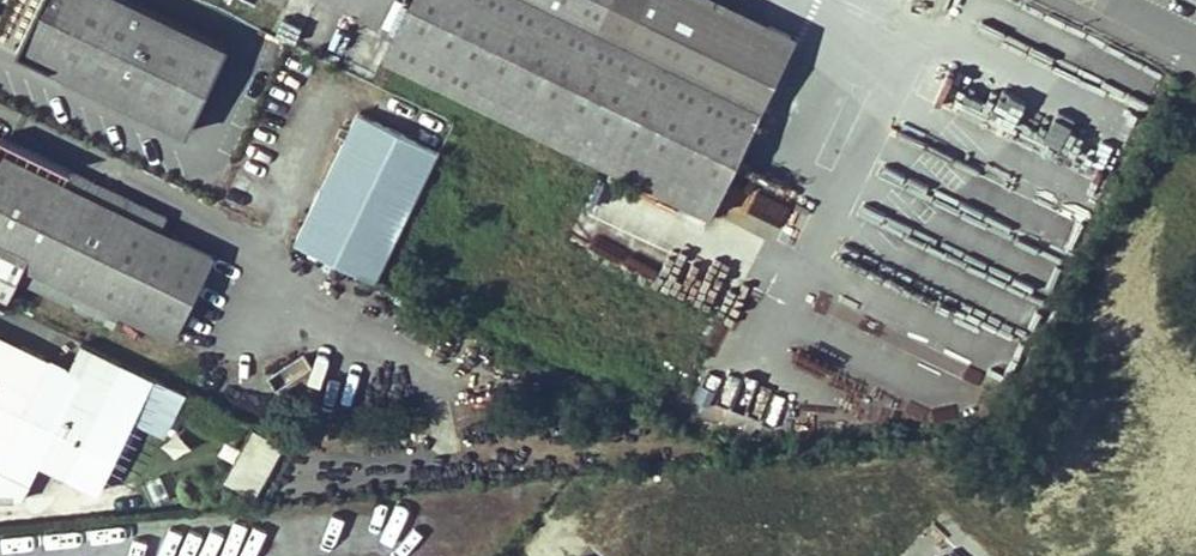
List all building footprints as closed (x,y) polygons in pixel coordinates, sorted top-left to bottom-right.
[(20,48),(189,130),(230,46),(132,0),(43,0),(20,48)] [(711,215),(765,105),(550,0),(413,0),(385,57),(711,215)] [(696,0),(550,0),(765,105),(793,48),(696,0)] [(376,284),(439,154),(360,115),(296,244),(376,284)] [(1,135),(0,134),(0,301),(5,303),(17,277),(114,324),(121,310),(174,336),(214,255),(160,228),(166,216),(1,135)] [(770,240),(795,196),(739,165),(715,209),(770,240)] [(26,482),(78,374),(0,336),(0,469),(26,482)] [(224,476),(255,493),(285,440),(253,423),(224,476)]
